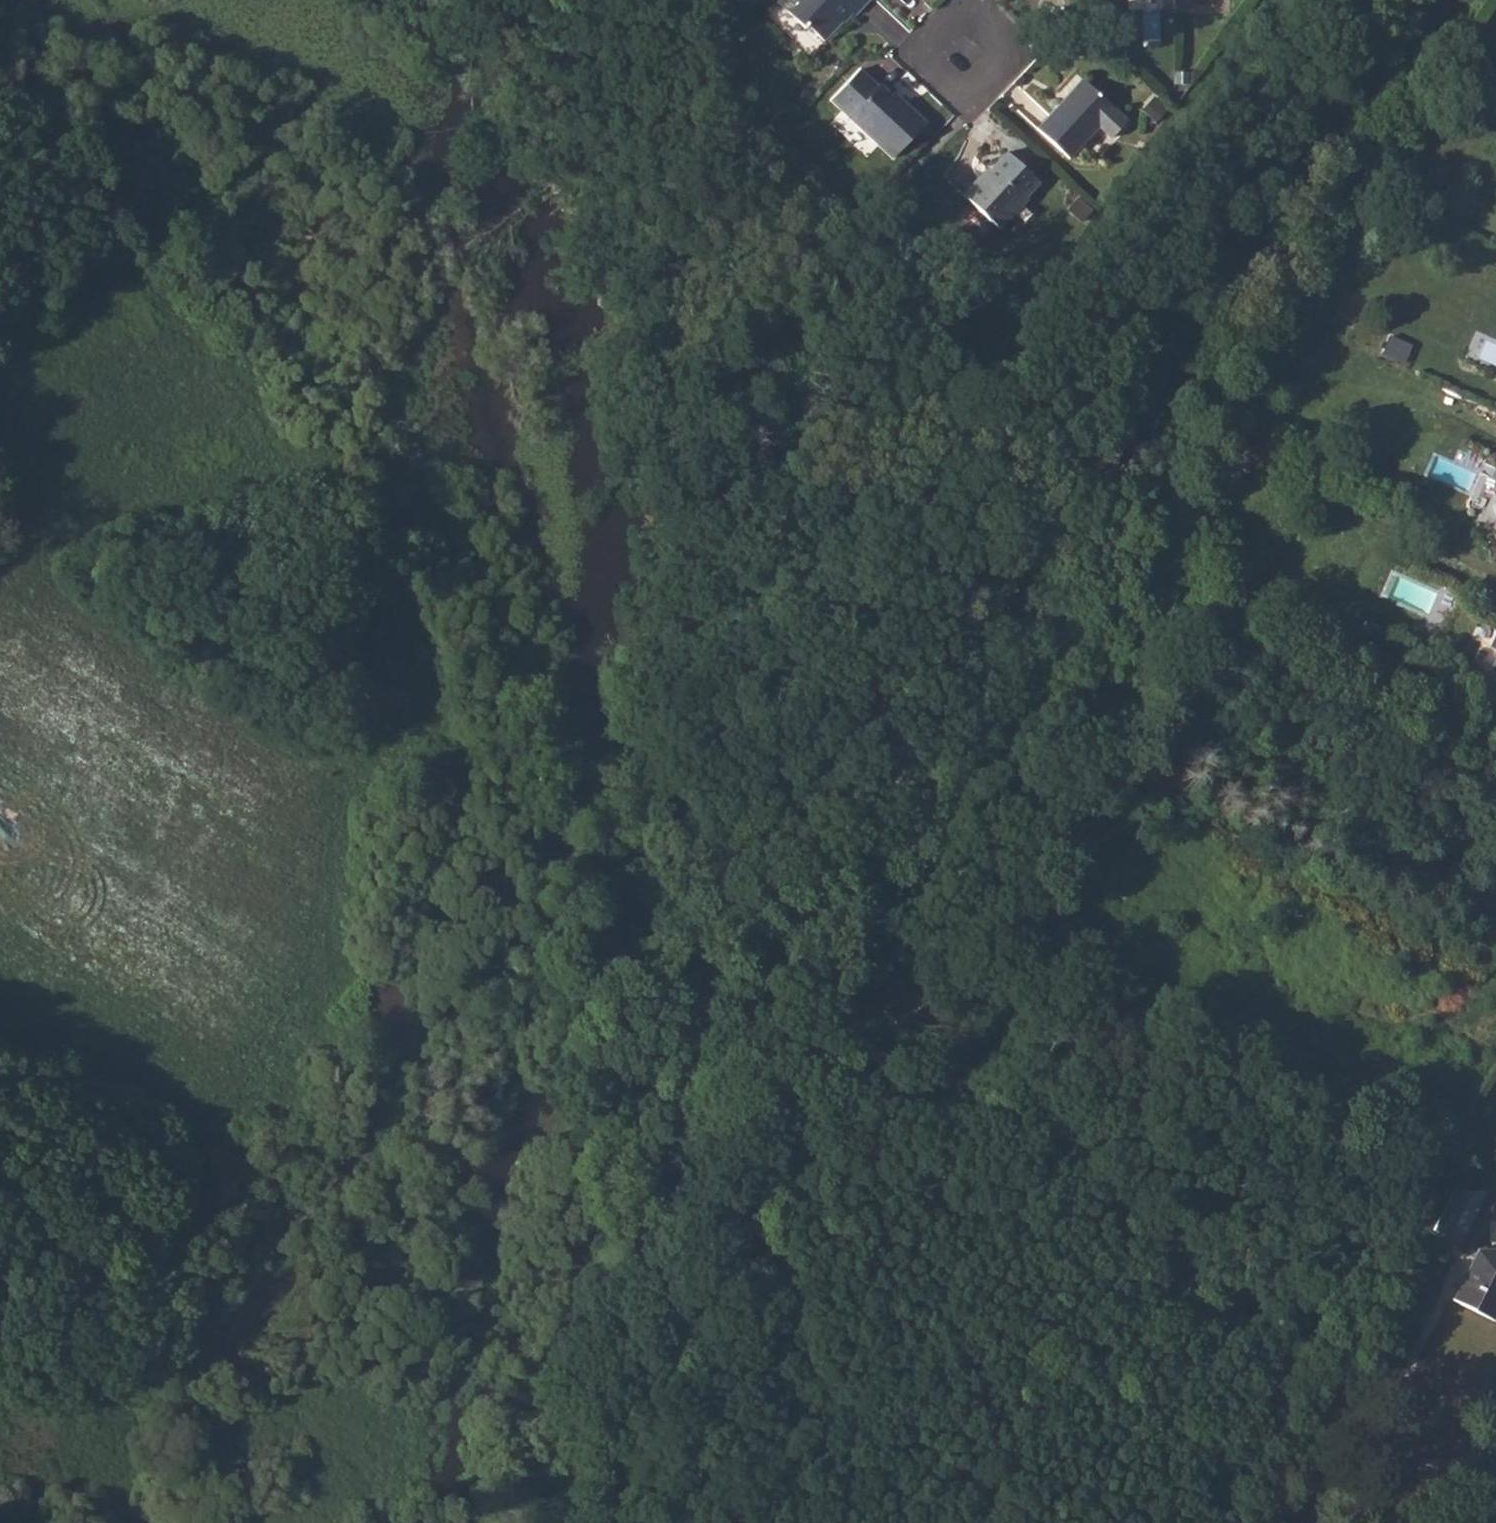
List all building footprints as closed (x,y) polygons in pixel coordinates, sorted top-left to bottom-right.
[(806,25),(809,22),(824,37),(843,20),(841,16),(851,7),(856,12),(867,0),(781,0),(806,25)] [(854,63),(825,94),(887,154),(920,118),(891,89),(889,91),(876,78),(873,81),(854,63)] [(1037,127),(1068,157),(1098,125),(1111,137),(1127,119),(1114,108),(1083,78),(1037,127)] [(980,173),(964,189),(1001,225),(1029,196),(1027,193),(1040,179),(1008,148),(982,175),(980,173)] [(1452,1192),(1433,1230),(1459,1243),(1486,1190),(1452,1192)] [(1454,1300),(1492,1319),(1495,1311),(1495,1250),(1478,1250),(1454,1300)]
